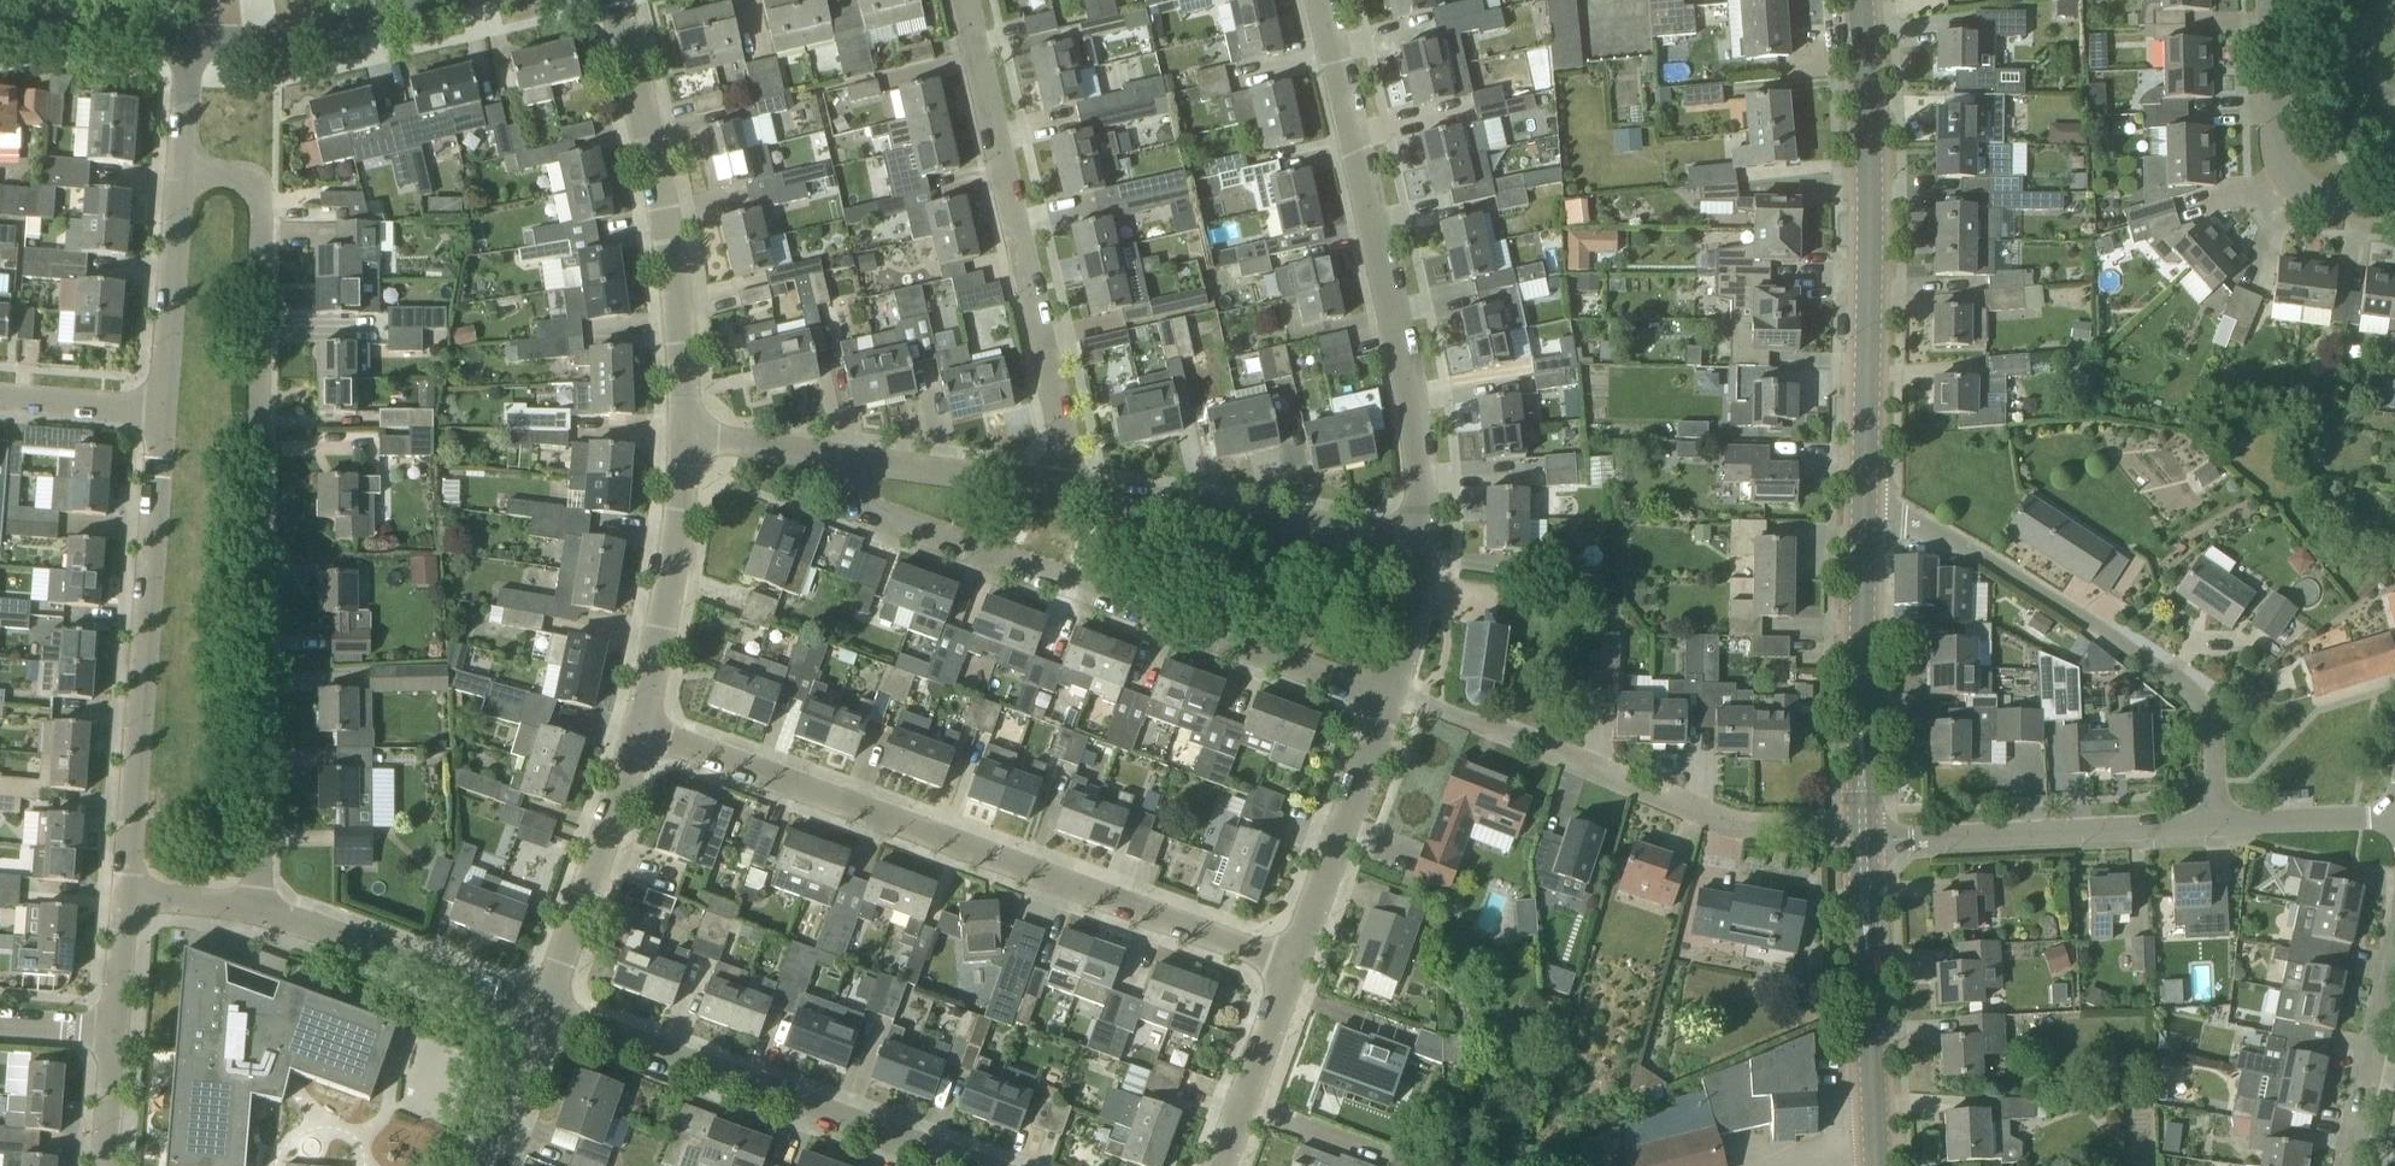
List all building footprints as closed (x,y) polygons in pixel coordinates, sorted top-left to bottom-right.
[(774,53),(803,46),(793,0),(762,0),(774,53)] [(803,46),(833,39),(824,0),(793,0),(803,46)] [(888,0),(857,0),(865,32),(894,25),(888,0)] [(894,25),(924,18),(919,0),(888,0),(894,25)] [(1087,23),(1102,19),(1098,0),(1082,0),(1087,23)] [(1102,19),(1117,16),(1113,0),(1098,0),(1102,19)] [(1177,1),(1179,10),(1181,15),(1211,8),(1209,0),(1179,0),(1177,1)] [(1270,0),(1242,0),(1229,3),(1237,34),(1276,25),(1270,0)] [(1385,10),(1391,9),(1393,18),(1393,19),(1393,20),(1433,11),(1430,0),(1383,0),(1385,10)] [(1450,5),(1454,20),(1484,13),(1483,11),(1480,0),(1472,0),(1450,5)] [(1483,11),(1500,7),(1499,0),(1480,0),(1483,11)] [(1551,67),(1582,64),(1576,0),(1546,0),(1551,67)] [(1695,34),(1693,5),(1683,6),(1683,0),(1649,0),(1651,37),(1695,34)] [(1741,2),(1745,59),(1786,56),(1782,0),(1741,0),(1741,2)] [(2152,26),(2184,25),(2183,11),(2209,10),(2208,0),(2144,0),(2141,4),(2141,16),(2136,16),(2137,27),(2152,26)] [(2057,1),(2056,16),(2076,17),(2077,2),(2057,1)] [(730,4),(700,11),(714,68),(744,60),(730,4)] [(671,18),(685,75),(714,68),(700,11),(671,18)] [(1054,12),(1042,15),(1023,19),(1027,37),(1058,30),(1054,12)] [(1484,13),(1454,20),(1457,35),(1487,28),(1487,27),(1484,13)] [(1085,23),(1088,37),(1088,38),(1091,38),(1126,30),(1122,15),(1117,16),(1102,19),(1087,23),(1085,23)] [(1978,17),(1978,34),(1938,34),(1937,71),(1955,71),(1955,89),(1994,90),(1994,36),(2024,36),(2024,17),(1978,17)] [(1283,53),(1276,25),(1237,34),(1224,36),(1231,66),(1283,53)] [(2152,26),(2153,39),(2153,41),(2162,41),(2163,70),(2210,69),(2210,39),(2184,40),(2184,25),(2152,26)] [(850,40),(859,77),(875,74),(869,51),(873,50),(869,36),(850,40)] [(1030,51),(1036,80),(1076,71),(1097,66),(1091,38),(1088,38),(1088,37),(1069,42),(1069,41),(1030,51)] [(1406,75),(1406,78),(1446,69),(1439,39),(1400,48),(1402,61),(1397,62),(1400,77),(1406,75)] [(859,77),(850,40),(835,44),(843,81),(859,77)] [(929,42),(906,48),(899,49),(904,67),(934,59),(929,42)] [(572,43),(541,50),(550,87),(581,80),(572,43)] [(550,87),(541,50),(510,57),(520,95),(523,108),(553,101),(550,87)] [(760,61),(769,98),(784,94),(775,57),(760,61)] [(745,65),(754,102),(769,98),(760,61),(745,65)] [(1197,88),(1227,81),(1224,66),(1194,73),(1197,88)] [(441,74),(454,129),(483,122),(485,133),(492,132),(498,159),(503,158),(513,156),(507,127),(502,109),(482,114),(480,104),(471,67),(441,74)] [(1404,96),(1410,95),(1413,108),(1452,99),(1452,98),(1446,69),(1406,78),(1407,80),(1401,81),(1404,96)] [(2210,69),(2163,70),(2164,88),(2161,88),(2158,88),(2155,89),(2152,90),(2149,91),(2146,93),(2144,95),(2141,97),(2139,100),(2138,103),(2137,106),(2142,106),(2142,114),(2187,114),(2186,99),(2211,98),(2210,69)] [(1083,102),(1076,71),(1036,80),(1043,111),(1083,102)] [(434,142),(433,134),(454,129),(441,74),(409,81),(418,118),(398,123),(406,151),(419,148),(424,144),(434,142)] [(1171,75),(1162,77),(1167,97),(1175,95),(1171,75)] [(1105,112),(1135,105),(1167,97),(1162,77),(1121,87),(1122,92),(1102,97),(1105,112)] [(850,102),(880,96),(876,80),(847,87),(850,102)] [(898,90),(905,119),(905,120),(945,111),(938,81),(898,90)] [(1231,96),(1231,95),(1227,81),(1197,88),(1201,100),(1201,103),(1228,97),(1231,96)] [(1231,96),(1228,97),(1235,126),(1256,121),(1296,112),(1289,82),(1231,95),(1231,96)] [(1722,85),(1683,89),(1684,107),(1723,104),(1722,85)] [(1474,108),(1504,101),(1501,87),(1471,93),(1474,108)] [(370,91),(339,98),(348,135),(353,158),(355,164),(406,151),(398,123),(379,128),(370,91)] [(691,98),(693,108),(695,116),(723,110),(719,91),(691,98)] [(46,127),(48,94),(22,92),(21,105),(12,105),(12,92),(0,92),(0,149),(20,149),(21,126),(46,128),(46,127)] [(64,96),(48,94),(46,127),(62,128),(64,96)] [(698,131),(705,161),(765,147),(758,118),(787,111),(783,96),(785,95),(784,94),(769,98),(754,102),(726,108),(729,124),(698,131)] [(1749,132),(1790,128),(1786,95),(1746,99),(1749,132)] [(1937,144),(2003,144),(2003,95),(1973,95),(1973,109),(1937,109),(1937,144)] [(92,98),(90,130),(134,134),(137,104),(137,101),(92,98)] [(348,135),(339,98),(308,105),(322,165),(353,158),(348,135)] [(1504,101),(1474,108),(1477,123),(1507,116),(1504,101)] [(1105,112),(1109,127),(1139,120),(1138,117),(1135,105),(1105,112)] [(905,119),(885,124),(888,137),(891,153),(951,139),(945,111),(905,120),(905,119)] [(1296,112),(1256,121),(1263,151),(1302,141),(1296,112)] [(2149,129),(2149,158),(2213,157),(2212,127),(2187,128),(2187,114),(2142,114),(2143,130),(2149,129)] [(591,122),(568,127),(562,129),(565,143),(594,136),(591,122)] [(515,155),(526,153),(519,124),(507,127),(513,156),(515,155)] [(885,124),(869,127),(872,140),(888,137),(885,124)] [(2082,141),(2081,124),(2046,126),(2047,143),(2082,141)] [(1427,165),(1466,156),(1459,127),(1420,136),(1427,165)] [(1749,132),(1751,150),(1731,152),(1733,169),(1793,163),(1790,128),(1749,132)] [(1640,129),(1614,131),(1616,153),(1642,151),(1640,129)] [(88,162),(90,162),(132,165),(133,162),(132,162),(133,151),(138,151),(140,135),(134,135),(134,134),(90,130),(88,162)] [(1050,139),(1057,169),(1115,156),(1111,138),(1092,142),(1089,130),(1050,139)] [(951,139),(891,153),(881,156),(891,199),(903,196),(929,191),(925,176),(958,169),(951,139)] [(1960,193),(1988,193),(2021,193),(2021,176),(2011,176),(2011,144),(2003,144),(1937,144),(1936,178),(1960,178),(1960,193)] [(766,146),(765,147),(705,161),(713,191),(770,177),(770,176),(773,175),(766,146)] [(526,153),(515,155),(518,170),(518,171),(556,162),(552,147),(526,153)] [(420,197),(430,195),(419,148),(406,151),(413,180),(416,179),(420,197)] [(605,184),(597,151),(560,160),(567,192),(605,184)] [(1239,170),(1247,168),(1244,154),(1214,161),(1216,170),(1205,173),(1206,178),(1239,170)] [(503,158),(506,172),(518,170),(515,155),(513,156),(503,158)] [(1115,156),(1057,169),(1064,199),(1103,189),(1100,175),(1118,170),(1115,156)] [(1427,165),(1433,195),(1473,186),(1466,156),(1427,165)] [(2150,204),(2141,207),(2140,205),(2123,210),(2128,227),(2145,222),(2175,212),(2171,199),(2185,195),(2185,187),(2214,186),(2213,157),(2149,158),(2148,158),(2150,204)] [(90,162),(88,162),(44,158),(43,172),(89,176),(90,162)] [(1243,185),(1253,183),(1281,176),(1278,162),(1247,168),(1239,170),(1243,185)] [(1727,185),(1725,166),(1687,169),(1689,189),(1697,188),(1727,185)] [(800,169),(773,175),(770,176),(770,177),(774,191),(804,184),(801,170),(800,169)] [(1260,212),(1276,208),(1316,199),(1309,170),(1281,176),(1253,183),(1260,212)] [(88,190),(89,176),(43,172),(42,187),(85,191),(85,189),(88,190)] [(1122,185),(1126,200),(1167,190),(1163,175),(1122,185)] [(1491,181),(1494,197),(1525,190),(1521,175),(1491,181)] [(605,184),(567,192),(574,225),(612,217),(605,184)] [(774,191),(777,206),(808,199),(804,184),(774,191)] [(1737,199),(1736,184),(1727,185),(1697,188),(1699,203),(1732,204),(1732,210),(1753,215),(1752,230),(1802,231),(1803,209),(1799,209),(1799,200),(1737,199)] [(1176,234),(1197,229),(1187,185),(1167,190),(1126,200),(1129,214),(1169,205),(1176,234)] [(37,220),(39,220),(41,190),(0,187),(0,216),(37,220)] [(130,193),(88,190),(85,189),(85,191),(83,222),(83,223),(128,226),(130,193)] [(1525,190),(1494,197),(1498,212),(1528,205),(1525,190)] [(348,208),(348,222),(370,222),(363,194),(320,193),(320,208),(348,208)] [(1936,241),(1993,241),(1995,241),(1995,218),(1999,213),(1999,209),(2047,209),(2048,193),(2021,193),(1988,193),(1988,207),(1936,207),(1936,241)] [(907,211),(903,196),(891,199),(862,206),(862,205),(843,209),(847,225),(865,221),(905,212),(907,212),(907,211)] [(964,198),(911,210),(913,216),(907,218),(912,241),(932,237),(971,228),(964,198)] [(1563,223),(1585,222),(1585,198),(1563,198),(1563,223)] [(1316,199),(1276,208),(1283,238),(1323,229),(1316,199)] [(720,219),(727,249),(766,240),(759,210),(720,219)] [(2191,223),(2179,227),(2175,212),(2145,222),(2149,236),(2156,243),(2151,248),(2165,264),(2177,265),(2181,261),(2191,271),(2226,240),(2206,218),(2195,227),(2191,223)] [(1446,254),(1486,245),(1479,215),(1440,224),(1446,254)] [(1110,218),(1099,220),(1070,227),(1077,257),(1117,248),(1110,218)] [(126,257),(128,226),(83,223),(83,222),(69,221),(67,252),(24,249),(23,263),(87,268),(88,254),(126,257)] [(318,249),(318,282),(357,282),(378,282),(378,265),(378,222),(370,222),(348,222),(335,222),(335,249),(318,249)] [(535,245),(535,246),(535,247),(571,241),(569,224),(532,230),(535,245)] [(14,252),(16,228),(0,227),(0,251),(14,252)] [(978,257),(971,228),(932,237),(942,281),(951,279),(953,289),(954,293),(984,286),(981,272),(962,276),(959,262),(978,257)] [(1802,252),(1802,231),(1752,230),(1752,245),(1715,251),(1715,273),(1769,274),(1769,261),(1798,262),(1798,252),(1802,252)] [(1587,254),(1600,254),(1616,253),(1616,233),(1600,234),(1565,234),(1566,273),(1587,273),(1587,254)] [(2108,238),(2093,243),(2094,244),(2098,259),(2110,255),(2113,254),(2108,238)] [(766,240),(727,249),(734,279),(774,269),(766,240)] [(2246,262),(2226,240),(2191,271),(2211,293),(2246,262)] [(535,247),(517,250),(518,257),(527,264),(538,262),(538,263),(574,257),(571,241),(535,247)] [(1234,248),(1238,262),(1268,255),(1264,241),(1234,248)] [(1989,290),(1995,290),(2022,288),(2020,271),(1993,274),(1993,241),(1936,241),(1935,275),(1972,276),(1972,275),(1988,275),(1989,290)] [(1486,245),(1446,254),(1453,284),(1493,275),(1486,245)] [(1077,257),(1084,286),(1124,277),(1117,248),(1077,257)] [(561,271),(564,290),(622,282),(618,249),(579,255),(580,268),(561,271)] [(1233,250),(1211,252),(1212,265),(1234,263),(1233,250)] [(1271,272),(1268,255),(1238,262),(1241,278),(1271,272)] [(1157,256),(1139,261),(1142,274),(1160,269),(1157,256)] [(1289,267),(1296,296),(1336,287),(1329,257),(1289,267)] [(791,264),(795,280),(810,277),(823,274),(819,258),(791,264)] [(2302,308),(2308,262),(2278,258),(2272,304),(2302,308)] [(2331,312),(2329,321),(2344,323),(2348,291),(2334,289),(2337,266),(2308,262),(2302,308),(2331,312)] [(59,312),(76,313),(121,316),(124,284),(86,282),(87,268),(23,263),(22,278),(61,281),(59,312)] [(1515,285),(1544,278),(1541,264),(1511,270),(1515,285)] [(2344,323),(2359,325),(2360,315),(2389,319),(2394,275),(2394,273),(2366,269),(2363,293),(2348,291),(2344,323)] [(1769,291),(1769,274),(1715,273),(1715,299),(1730,302),(1730,321),(1801,322),(1801,300),(1797,300),(1797,291),(1769,291)] [(823,274),(810,277),(817,306),(829,303),(823,274)] [(817,306),(810,277),(795,280),(803,320),(806,331),(821,327),(817,306)] [(1131,307),(1124,277),(1084,286),(1091,316),(1131,307)] [(1520,301),(1548,296),(1544,278),(1515,285),(1518,300),(1520,301)] [(7,340),(12,283),(0,282),(0,340),(7,340)] [(357,282),(318,282),(318,283),(317,283),(317,285),(318,285),(318,315),(358,315),(358,314),(378,314),(378,299),(357,300),(357,282)] [(627,316),(622,282),(564,290),(563,290),(567,320),(536,323),(538,339),(566,337),(582,336),(581,320),(588,320),(588,321),(627,316)] [(738,293),(741,307),(771,300),(767,285),(738,293)] [(927,316),(923,296),(922,293),(920,286),(907,289),(913,319),(927,316)] [(1343,317),(1336,287),(1296,296),(1303,327),(1343,317)] [(2222,316),(2236,322),(2248,293),(2234,287),(2222,316)] [(1148,301),(1152,318),(1207,306),(1203,288),(1148,301)] [(2022,288),(1995,290),(1989,290),(1983,291),(1985,312),(2024,309),(2022,288)] [(893,292),(900,322),(913,319),(907,289),(893,292)] [(2248,293),(2236,322),(2233,329),(2229,339),(2242,345),(2262,298),(2248,293)] [(1467,342),(1506,333),(1499,303),(1460,312),(1467,342)] [(20,309),(19,317),(17,341),(32,342),(35,310),(20,309)] [(422,329),(422,309),(388,309),(388,330),(422,329)] [(1968,346),(1968,310),(1968,309),(1935,309),(1935,346),(1968,346)] [(121,316),(76,313),(74,345),(119,349),(121,316)] [(1184,317),(1170,320),(1179,361),(1194,357),(1184,317)] [(1170,320),(1157,323),(1167,364),(1179,361),(1170,320)] [(1801,343),(1801,322),(1730,321),(1729,368),(1770,368),(1770,367),(1767,367),(1768,352),(1796,353),(1796,343),(1801,343)] [(748,362),(749,368),(750,371),(752,371),(756,393),(786,386),(777,342),(772,323),(754,327),(755,332),(744,335),(750,362),(748,362)] [(422,329),(388,330),(388,352),(422,352),(422,329)] [(1126,330),(1095,337),(1078,341),(1081,355),(1130,344),(1126,330)] [(1346,331),(1323,336),(1315,338),(1319,353),(1349,345),(1346,331)] [(911,372),(909,362),(908,362),(904,348),(898,350),(895,332),(870,337),(874,355),(884,401),(915,395),(910,372),(911,372)] [(1467,342),(1473,372),(1513,362),(1506,333),(1467,342)] [(812,349),(811,349),(807,336),(777,342),(786,386),(817,379),(812,357),(814,357),(812,349)] [(568,358),(566,337),(538,339),(508,342),(504,348),(505,358),(510,363),(519,363),(519,362),(568,358)] [(1531,361),(1534,376),(1564,372),(1575,370),(1578,370),(1576,355),(1572,337),(1559,340),(1561,356),(1531,361)] [(874,355),(860,358),(856,340),(840,343),(844,362),(843,362),(846,376),(845,376),(847,385),(849,385),(854,407),(884,401),(874,355)] [(1239,340),(1226,343),(1229,356),(1242,353),(1239,340)] [(317,379),(317,380),(355,379),(355,345),(355,344),(318,344),(319,379),(317,379)] [(966,345),(935,352),(937,359),(941,377),(944,390),(943,390),(945,398),(945,399),(946,399),(951,421),(982,414),(969,358),(966,345)] [(1291,376),(1284,345),(1271,349),(1278,379),(1291,376)] [(1325,383),(1333,381),(1356,376),(1349,345),(1319,353),(1325,383)] [(1278,379),(1271,349),(1256,352),(1263,383),(1278,379)] [(591,352),(574,352),(575,368),(591,367),(592,383),(630,382),(629,350),(591,351),(591,352)] [(969,358),(982,414),(1012,407),(1007,385),(1008,385),(1006,376),(1005,376),(1002,362),(999,351),(969,358)] [(1985,358),(1986,379),(2030,376),(2028,355),(1985,358)] [(1695,366),(1695,393),(1723,393),(1723,366),(1695,366)] [(1770,369),(1770,368),(1729,368),(1728,403),(1731,403),(1730,425),(1751,426),(1751,427),(1767,428),(1767,433),(1781,433),(1781,420),(1795,420),(1796,388),(1775,388),(1775,384),(1767,384),(1767,369),(1770,369)] [(1575,370),(1564,372),(1566,386),(1578,384),(1575,370)] [(1177,409),(1177,408),(1175,400),(1173,400),(1166,372),(1137,379),(1151,438),(1181,431),(1176,409),(1177,409)] [(1564,372),(1534,376),(1536,391),(1566,386),(1564,372)] [(355,379),(317,380),(317,381),(319,381),(319,415),(355,415),(355,379)] [(1137,379),(1135,379),(1139,394),(1110,400),(1113,414),(1111,414),(1113,423),(1115,423),(1120,445),(1151,438),(1137,379)] [(1975,393),(1975,379),(1934,379),(1934,414),(1958,414),(1958,429),(2004,424),(2004,405),(1983,405),(1983,393),(1975,393)] [(2381,407),(2394,409),(2394,382),(2386,380),(2381,407)] [(575,384),(576,401),(577,417),(592,416),(592,417),(632,415),(630,382),(592,383),(592,384),(575,384)] [(419,383),(419,393),(435,393),(434,383),(419,383)] [(1481,431),(1521,426),(1517,396),(1477,400),(1481,431)] [(1355,397),(1330,402),(1334,422),(1344,466),(1375,459),(1373,451),(1370,437),(1371,437),(1370,433),(1383,430),(1383,431),(1385,431),(1380,404),(1363,408),(1355,397)] [(1237,407),(1247,452),(1278,445),(1273,423),(1274,423),(1272,414),(1271,414),(1268,400),(1237,407)] [(1247,452),(1237,407),(1207,414),(1210,428),(1208,428),(1210,436),(1210,437),(1212,437),(1217,459),(1247,452)] [(379,410),(379,429),(433,429),(433,410),(379,410)] [(570,411),(526,410),(526,430),(532,431),(568,431),(570,431),(570,411)] [(1309,450),(1314,473),(1344,466),(1334,422),(1304,429),(1307,442),(1305,442),(1307,451),(1309,450)] [(1707,424),(1677,423),(1677,439),(1707,439),(1707,424)] [(1521,426),(1481,431),(1485,461),(1525,456),(1521,426)] [(56,478),(108,483),(111,449),(92,448),(93,438),(92,434),(87,432),(34,427),(23,427),(23,442),(23,446),(33,446),(59,448),(56,478)] [(379,437),(379,457),(433,457),(433,429),(379,429),(379,430),(409,430),(409,437),(379,437)] [(568,431),(532,431),(531,445),(567,448),(568,431)] [(9,441),(7,465),(6,474),(21,476),(23,446),(23,442),(9,441)] [(1676,459),(1702,459),(1702,443),(1676,442),(1676,459)] [(569,477),(630,481),(632,448),(572,443),(569,477)] [(1738,504),(1750,504),(1794,505),(1794,466),(1766,465),(1766,448),(1724,447),(1724,484),(1739,484),(1738,504)] [(1554,471),(1575,470),(1575,455),(1544,457),(1545,472),(1554,471)] [(2192,474),(2202,489),(2219,477),(2209,462),(2192,474)] [(1546,487),(1576,485),(1575,470),(1554,471),(1545,472),(1546,487)] [(59,513),(72,514),(106,516),(108,483),(56,478),(56,479),(54,511),(51,511),(33,510),(33,509),(17,507),(20,477),(21,476),(6,474),(4,507),(2,521),(58,526),(59,513)] [(630,481),(569,477),(568,491),(585,493),(584,512),(627,515),(630,481)] [(373,537),(373,494),(379,494),(379,478),(355,478),(319,478),(319,502),(320,502),(320,517),(319,517),(319,518),(337,518),(337,536),(336,536),(336,538),(366,538),(366,537),(373,537)] [(1486,520),(1527,521),(1527,490),(1486,490),(1486,520)] [(2127,561),(2028,496),(2005,531),(2088,585),(2089,584),(2105,594),(2127,561)] [(531,519),(561,522),(562,507),(527,502),(526,517),(531,518),(531,519)] [(809,566),(823,525),(824,525),(805,518),(801,530),(781,523),(782,521),(778,519),(777,522),(765,517),(754,547),(809,566)] [(561,522),(531,519),(528,536),(558,541),(561,522)] [(1486,520),(1486,551),(1527,551),(1527,521),(1486,520)] [(1753,579),(1792,580),(1793,542),(1766,541),(1766,521),(1731,520),(1730,555),(1754,556),(1753,579)] [(2,521),(1,535),(57,540),(58,526),(2,521)] [(559,570),(617,580),(623,545),(582,539),(582,540),(565,537),(559,570)] [(70,539),(67,572),(101,575),(104,541),(70,539)] [(809,566),(754,547),(743,577),(798,597),(809,566)] [(2208,550),(2200,561),(2199,560),(2178,591),(2230,627),(2251,596),(2225,578),(2233,567),(2232,562),(2213,549),(2208,550)] [(857,552),(850,575),(848,581),(861,585),(871,557),(857,552)] [(868,616),(878,585),(886,562),(871,557),(861,585),(862,585),(853,610),(855,611),(866,615),(868,616)] [(1895,557),(1894,605),(1933,607),(1933,623),(1964,624),(1969,624),(1970,571),(1936,569),(1936,557),(1895,557)] [(1590,590),(1594,574),(1548,564),(1545,580),(1590,590)] [(908,630),(927,576),(897,565),(877,619),(908,630)] [(47,604),(65,606),(99,608),(101,575),(67,572),(50,570),(47,604)] [(572,607),(588,610),(612,613),(617,580),(559,570),(554,603),(572,606),(572,607)] [(355,631),(355,613),(355,575),(319,574),(319,613),(334,614),(334,631),(331,631),(331,654),(370,653),(370,631),(355,631)] [(927,576),(908,630),(937,641),(957,586),(927,576)] [(1760,637),(1761,617),(1792,618),(1792,580),(1753,579),(1753,602),(1729,601),(1728,636),(1752,636),(1752,637),(1760,637)] [(499,589),(496,607),(503,608),(543,616),(547,597),(499,589)] [(750,592),(745,606),(773,616),(778,602),(750,592)] [(2394,628),(2394,594),(2386,596),(2394,628)] [(2294,610),(2273,595),(2253,625),(2274,640),(2294,610)] [(1002,645),(1003,646),(1017,608),(987,597),(967,651),(980,656),(982,651),(998,657),(1002,645)] [(30,616),(31,601),(0,599),(0,614),(30,616)] [(491,606),(489,621),(501,623),(503,608),(496,607),(491,606)] [(773,616),(745,606),(740,620),(768,630),(773,616)] [(541,631),(543,616),(503,608),(501,623),(501,625),(541,631)] [(1017,608),(1003,646),(1019,651),(1013,668),(1026,673),(1046,619),(1017,608)] [(30,616),(0,614),(0,628),(29,630),(30,616)] [(1470,704),(1476,706),(1479,706),(1484,704),(1488,701),(1490,696),(1491,684),(1500,685),(1507,630),(1493,629),(1495,616),(1482,614),(1480,626),(1467,625),(1459,680),(1467,681),(1466,692),(1466,699),(1470,704)] [(1964,624),(1964,641),(1931,641),(1931,651),(1927,651),(1927,667),(1925,667),(1925,668),(1990,669),(1990,624),(1969,624),(1964,624)] [(42,641),(41,663),(47,664),(94,667),(97,633),(50,629),(49,641),(42,641)] [(1070,686),(1087,692),(1105,640),(1076,629),(1056,683),(1069,688),(1070,686)] [(547,666),(598,677),(605,645),(569,637),(569,638),(551,634),(544,664),(547,665),(547,666)] [(804,673),(815,640),(799,634),(788,667),(804,673)] [(1600,651),(1599,672),(1620,672),(1620,637),(1601,636),(1601,651),(1600,651)] [(1700,719),(1701,719),(1702,636),(1684,636),(1684,682),(1651,681),(1651,703),(1650,703),(1649,738),(1649,745),(1684,745),(1685,713),(1700,713),(1700,719)] [(1750,753),(1751,753),(1751,697),(1752,697),(1752,692),(1735,692),(1735,684),(1718,683),(1718,636),(1702,636),(1701,719),(1715,719),(1714,753),(1750,753)] [(1752,658),(1765,658),(1789,658),(1789,638),(1760,637),(1752,637),(1752,658)] [(2345,650),(2306,661),(2316,695),(2394,671),(2394,663),(2387,637),(2345,650)] [(804,673),(816,677),(828,644),(815,640),(804,673)] [(1135,651),(1105,640),(1087,692),(1103,697),(1102,700),(1115,705),(1135,651)] [(2112,657),(2090,641),(2076,669),(2075,670),(2075,672),(2078,672),(2113,671),(2112,657)] [(757,661),(740,655),(727,650),(707,705),(737,716),(757,661)] [(1584,672),(1599,672),(1600,651),(1584,651),(1584,672)] [(948,656),(935,652),(924,679),(938,684),(948,656)] [(2041,722),(2042,722),(2080,720),(2079,689),(2078,672),(2075,672),(2075,670),(2076,669),(2038,653),(2039,691),(2040,710),(2041,710),(2041,722)] [(948,656),(938,684),(952,689),(963,662),(948,656)] [(759,658),(757,661),(737,716),(767,727),(788,669),(759,658)] [(1145,715),(1158,720),(1175,726),(1194,672),(1164,661),(1145,715)] [(94,667),(47,664),(45,680),(40,679),(39,696),(58,697),(92,700),(94,667)] [(886,665),(876,694),(890,699),(900,670),(886,665)] [(370,666),(369,691),(369,693),(371,693),(448,692),(448,690),(447,669),(447,666),(370,666)] [(540,696),(556,700),(555,700),(591,708),(598,677),(547,666),(540,696)] [(1965,710),(1967,710),(1996,710),(1996,695),(1990,695),(1990,669),(1925,668),(1925,670),(1927,670),(1927,686),(1931,686),(1931,695),(1965,695),(1965,710)] [(490,681),(447,669),(448,690),(484,700),(523,710),(528,693),(490,683),(490,681)] [(900,670),(890,699),(904,704),(914,675),(900,670)] [(1175,726),(1191,732),(1204,737),(1224,683),(1194,672),(1175,726)] [(1651,677),(1634,677),(1617,677),(1616,737),(1649,738),(1650,703),(1651,703),(1651,681),(1651,677)] [(794,737),(824,747),(837,710),(821,704),(827,687),(814,682),(794,737)] [(1012,710),(1027,716),(1038,688),(1023,682),(1012,710)] [(1038,688),(1027,716),(1042,721),(1046,712),(1032,707),(1039,688),(1038,688)] [(372,730),(371,693),(369,693),(369,691),(344,691),(320,691),(320,732),(336,732),(336,750),(372,750),(372,748),(374,748),(374,730),(372,730)] [(1243,732),(1274,743),(1288,706),(1257,695),(1243,732)] [(962,726),(977,731),(987,701),(973,696),(962,726)] [(1795,697),(1752,697),(1751,697),(1751,753),(1750,753),(1750,760),(1786,761),(1787,724),(1795,724),(1795,697)] [(837,710),(824,747),(853,758),(873,704),(860,699),(854,716),(837,710)] [(523,710),(484,700),(479,716),(519,726),(520,724),(523,710)] [(987,701),(977,731),(991,736),(1002,707),(987,701)] [(1274,743),(1269,756),(1268,761),(1298,772),(1305,754),(1305,755),(1319,717),(1288,706),(1274,743)] [(1965,710),(1948,710),(1948,725),(1931,724),(1931,765),(1967,765),(1967,764),(1990,764),(1991,743),(2041,743),(2041,722),(2041,710),(2040,710),(1996,710),(1967,710),(1965,710)] [(881,768),(911,779),(924,741),(931,722),(901,711),(881,768)] [(1126,721),(1113,716),(1103,743),(1116,748),(1126,721)] [(2150,735),(2149,718),(2108,719),(2109,731),(2087,732),(2087,728),(2063,729),(2065,774),(2089,773),(2089,769),(2110,768),(2111,775),(2152,773),(2151,755),(2155,755),(2154,735),(2150,735)] [(1126,721),(1116,748),(1131,754),(1140,726),(1126,721)] [(90,725),(56,723),(54,756),(87,758),(90,725)] [(530,728),(520,724),(519,726),(509,755),(531,762),(531,761),(572,774),(582,742),(541,729),(541,731),(530,728)] [(1049,757),(1064,762),(1074,733),(1060,728),(1049,757)] [(924,741),(911,779),(940,790),(960,735),(947,731),(941,747),(924,741)] [(1074,733),(1064,762),(1077,767),(1088,738),(1074,733)] [(967,799),(997,810),(1011,772),(1017,756),(987,745),(967,799)] [(1191,776),(1205,781),(1215,752),(1202,747),(1191,776)] [(371,827),(372,750),(336,750),(336,770),(320,770),(321,809),(336,809),(336,827),(333,827),(333,850),(358,850),(371,849),(371,827)] [(1215,752),(1205,781),(1224,788),(1234,759),(1215,752)] [(41,755),(39,779),(39,788),(85,792),(87,758),(54,756),(41,755)] [(562,807),(572,774),(531,761),(531,762),(527,776),(515,772),(510,790),(562,807)] [(1011,772),(997,810),(1027,821),(1046,766),(1033,762),(1027,778),(1011,772)] [(1413,877),(1436,886),(1448,890),(1468,839),(1508,854),(1513,840),(1514,840),(1529,800),(1510,792),(1513,783),(1509,782),(1510,778),(1493,771),(1491,775),(1457,762),(1442,802),(1443,803),(1426,846),(1425,845),(1413,877)] [(496,800),(501,784),(454,768),(455,786),(496,800)] [(1083,841),(1097,803),(1081,797),(1087,781),(1074,776),(1054,831),(1083,841)] [(21,799),(22,785),(0,783),(0,798),(21,799)] [(1249,804),(1278,815),(1284,797),(1251,785),(1248,796),(1251,797),(1249,804)] [(676,791),(666,820),(720,840),(731,810),(676,791)] [(1097,803),(1083,841),(1113,852),(1133,798),(1120,793),(1114,809),(1097,803)] [(1251,797),(1248,796),(1240,817),(1272,829),(1278,815),(1249,804),(1251,797)] [(21,799),(0,798),(0,812),(20,814),(21,799)] [(519,825),(529,828),(551,836),(556,822),(525,811),(519,825)] [(1125,855),(1139,860),(1154,817),(1141,812),(1125,855)] [(37,845),(46,847),(80,850),(83,817),(39,813),(38,829),(37,845)] [(1155,817),(1154,817),(1139,860),(1153,865),(1164,836),(1150,832),(1155,817)] [(750,819),(742,841),(740,847),(754,852),(764,824),(750,819)] [(709,869),(714,857),(720,840),(666,820),(655,850),(709,869)] [(1531,863),(1533,886),(1557,894),(1562,878),(1585,886),(1603,833),(1601,833),(1603,829),(1604,829),(1605,828),(1583,821),(1583,822),(1584,823),(1583,827),(1569,822),(1560,848),(1538,841),(1541,831),(1540,831),(1531,863)] [(1222,857),(1267,873),(1278,844),(1223,823),(1212,854),(1222,857)] [(764,824),(754,852),(749,864),(764,870),(767,861),(770,851),(778,829),(764,824)] [(770,886),(799,897),(819,842),(790,832),(770,886)] [(819,842),(799,897),(829,907),(850,853),(819,842)] [(462,843),(451,875),(464,880),(476,848),(462,843)] [(1634,844),(1626,867),(1618,892),(1670,909),(1684,868),(1668,863),(1670,856),(1634,844)] [(80,850),(46,847),(44,880),(78,883),(80,850)] [(1257,902),(1267,873),(1222,857),(1216,872),(1206,868),(1197,895),(1220,903),(1225,890),(1257,902)] [(2298,903),(2298,905),(2361,918),(2356,916),(2362,888),(2342,884),(2345,870),(2307,862),(2303,881),(2299,903),(2298,903)] [(876,906),(892,912),(906,874),(877,863),(857,917),(870,922),(876,906)] [(2192,934),(2210,934),(2228,933),(2226,888),(2208,888),(2207,866),(2171,868),(2173,910),(2191,909),(2192,934)] [(2100,881),(2099,878),(2099,871),(2088,872),(2089,882),(2087,882),(2090,941),(2111,940),(2110,917),(2129,916),(2127,877),(2106,878),(2106,881),(2100,881)] [(482,933),(501,880),(485,874),(478,892),(462,887),(450,921),(482,933)] [(936,884),(906,874),(892,912),(909,918),(903,934),(916,939),(936,884)] [(19,891),(21,877),(0,875),(0,890),(19,891)] [(1991,877),(1960,878),(1959,879),(1960,896),(1933,897),(1935,933),(1974,931),(1973,912),(1993,911),(1991,877)] [(502,880),(501,880),(482,933),(513,944),(525,909),(531,892),(501,882),(502,880)] [(1779,900),(1780,896),(1735,887),(1733,897),(1699,890),(1690,936),(1727,943),(1728,935),(1767,942),(1767,945),(1773,946),(1774,944),(1795,947),(1793,955),(1795,955),(1804,905),(1779,900)] [(676,900),(670,898),(647,889),(642,904),(670,914),(676,900)] [(18,906),(19,891),(0,890),(0,904),(18,906)] [(719,916),(734,921),(739,906),(710,896),(704,911),(719,916)] [(1354,968),(1367,972),(1361,991),(1390,1002),(1406,960),(1425,907),(1397,897),(1390,917),(1370,909),(1357,946),(1361,947),(1354,968)] [(629,929),(636,910),(611,901),(604,921),(629,929)] [(1535,903),(1516,904),(1518,942),(1538,940),(1539,940),(1536,903),(1535,903)] [(959,906),(962,964),(1001,961),(997,904),(959,906)] [(76,908),(42,905),(39,939),(73,942),(76,908)] [(2361,918),(2298,905),(2292,933),(2289,948),(2327,956),(2330,941),(2350,946),(2356,917),(2361,918)] [(719,916),(704,911),(691,948),(705,954),(719,916)] [(814,950),(820,952),(828,954),(841,917),(827,912),(814,950)] [(719,916),(705,954),(719,959),(734,921),(719,916)] [(841,917),(828,954),(842,960),(856,923),(841,917)] [(1064,930),(1048,973),(1044,984),(1057,989),(1073,996),(1093,941),(1064,930)] [(610,986),(640,997),(654,959),(638,953),(641,943),(644,936),(630,931),(610,986)] [(18,971),(71,975),(73,942),(39,939),(14,937),(13,952),(19,952),(18,971)] [(2152,938),(2130,939),(2131,974),(2154,973),(2152,938)] [(1104,1006),(1101,1012),(1098,1020),(1101,1021),(1090,1050),(1104,1056),(1115,1026),(1126,997),(1109,990),(1123,952),(1093,941),(1073,996),(1090,1002),(1104,1006)] [(793,984),(806,947),(792,942),(778,979),(793,984)] [(1968,1004),(1969,1018),(1982,1018),(1981,1003),(1982,1003),(1981,989),(1999,988),(1997,945),(1960,946),(1961,966),(1937,967),(1939,1005),(1968,1004)] [(820,952),(814,950),(806,947),(793,984),(806,989),(820,952)] [(670,965),(654,959),(640,997),(670,1007),(690,953),(676,948),(670,965)] [(2344,974),(2343,974),(2324,970),(2327,956),(2289,948),(2280,991),(2343,1004),(2343,1003),(2338,1002),(2344,974)] [(227,986),(225,967),(227,968),(228,966),(184,950),(165,1165),(168,1165),(172,1165),(245,1165),(251,1097),(282,1103),(289,1072),(367,1100),(369,1101),(380,1071),(371,1068),(374,1060),(383,1063),(393,1034),(385,1031),(387,1025),(395,1028),(396,1026),(279,984),(278,986),(279,986),(272,1003),(227,986)] [(901,981),(907,983),(915,986),(925,958),(911,953),(901,981)] [(999,994),(1020,1001),(1023,993),(1032,967),(1011,960),(999,994)] [(727,1028),(741,990),(747,973),(717,963),(697,1017),(727,1028)] [(1157,964),(1143,1002),(1137,1019),(1167,1030),(1186,975),(1157,964)] [(864,1010),(879,1016),(893,978),(878,972),(864,1010)] [(1167,1030),(1182,1035),(1196,1041),(1216,986),(1186,975),(1167,1030)] [(907,983),(901,981),(893,978),(879,1016),(892,1021),(907,983)] [(741,990),(727,1028),(757,1039),(777,984),(764,979),(757,996),(741,990)] [(2274,1018),(2272,1034),(2309,1042),(2312,1027),(2332,1031),(2338,1003),(2343,1004),(2280,991),(2274,1018)] [(1023,993),(1020,1001),(1013,1022),(1027,1027),(1037,998),(1023,993)] [(784,1049),(814,1060),(828,1022),(811,1016),(818,999),(804,994),(784,1049)] [(863,1016),(850,1011),(834,1005),(828,1022),(814,1060),(844,1071),(863,1016)] [(977,1015),(963,1010),(952,1039),(966,1044),(977,1015)] [(977,1015),(966,1044),(981,1049),(991,1021),(977,1015)] [(2003,1016),(1982,1018),(1969,1018),(1968,1018),(1969,1037),(1941,1039),(1943,1078),(1981,1076),(1980,1056),(2005,1054),(2003,1016)] [(900,1091),(914,1054),(897,1047),(903,1030),(891,1025),(871,1080),(900,1091)] [(1115,1026),(1104,1056),(1119,1061),(1130,1032),(1115,1026)] [(1322,1074),(1347,1083),(1344,1090),(1388,1106),(1407,1052),(1389,1045),(1388,1049),(1338,1030),(1322,1074)] [(1442,1038),(1420,1030),(1411,1054),(1441,1065),(1442,1062),(1443,1062),(1442,1038)] [(1442,1034),(1442,1038),(1443,1062),(1463,1062),(1462,1034),(1442,1034)] [(2306,1056),(2309,1042),(2272,1034),(2271,1037),(2268,1037),(2263,1057),(2238,1052),(2235,1071),(2263,1076),(2263,1077),(2320,1088),(2326,1060),(2306,1056)] [(1811,1038),(1701,1080),(1704,1094),(1676,1102),(1679,1110),(1622,1126),(1579,1137),(1587,1165),(1725,1165),(1717,1136),(1771,1124),(1772,1142),(1795,1141),(1795,1136),(1816,1135),(1816,1132),(1811,1038)] [(914,1054),(900,1091),(930,1102),(950,1047),(936,1042),(929,1059),(914,1054)] [(27,1096),(61,1099),(64,1066),(56,1065),(57,1054),(31,1051),(30,1054),(14,1052),(10,1095),(27,1096)] [(1001,1085),(1000,1085),(984,1079),(990,1062),(977,1057),(957,1112),(987,1122),(1001,1085)] [(1161,1063),(1155,1061),(1150,1075),(1179,1085),(1184,1071),(1161,1063)] [(1616,1075),(1634,1112),(1670,1095),(1665,1082),(1638,1065),(1616,1075)] [(1001,1085),(987,1122),(1017,1133),(1037,1079),(1007,1068),(1000,1085),(1001,1085)] [(576,1071),(565,1101),(611,1117),(622,1088),(576,1071)] [(1179,1085),(1150,1075),(1145,1088),(1174,1098),(1179,1085)] [(2230,1118),(2252,1121),(2288,1127),(2291,1112),(2314,1117),(2320,1088),(2263,1077),(2257,1101),(2235,1095),(2230,1118)] [(1180,1114),(1141,1100),(1139,1099),(1126,1095),(1121,1109),(1116,1126),(1132,1132),(1132,1131),(1169,1144),(1180,1114)] [(5,1128),(24,1130),(59,1133),(61,1099),(27,1096),(25,1114),(6,1113),(5,1128)] [(1046,1132),(1057,1103),(1043,1098),(1032,1127),(1046,1132)] [(2034,1100),(1992,1098),(1993,1114),(2004,1113),(2005,1121),(2046,1118),(2045,1099),(2034,1100)] [(572,1154),(605,1165),(612,1147),(615,1149),(625,1122),(611,1117),(565,1101),(555,1129),(578,1137),(572,1154)] [(1057,1103),(1046,1132),(1060,1137),(1071,1108),(1057,1103)] [(1988,1111),(1945,1114),(1947,1162),(2001,1159),(2002,1164),(2012,1164),(2018,1160),(2021,1154),(2020,1152),(2020,1150),(2018,1148),(2006,1141),(2005,1121),(2004,1113),(1993,1114),(1988,1114),(1988,1111)] [(742,1132),(714,1121),(707,1142),(690,1136),(679,1165),(730,1165),(742,1132)] [(2288,1127),(2252,1121),(2248,1152),(2262,1153),(2260,1165),(2306,1165),(2309,1146),(2286,1143),(2288,1128),(2288,1127)] [(667,1165),(679,1165),(690,1136),(673,1130),(661,1164),(667,1165)] [(1169,1144),(1132,1131),(1132,1132),(1126,1148),(1110,1143),(1106,1155),(1137,1165),(1161,1165),(1169,1144)] [(762,1162),(770,1141),(742,1132),(730,1165),(773,1165),(762,1162)] [(1353,1160),(1351,1164),(1301,1146),(1300,1147),(1307,1150),(1301,1165),(1370,1165),(1353,1160)] [(1521,1150),(1514,1165),(1529,1165),(1534,1156),(1521,1150)] [(57,1158),(3,1153),(2,1165),(56,1165),(57,1158)] [(831,1163),(803,1153),(798,1165),(830,1165),(831,1163)] [(605,1165),(572,1154),(568,1165),(605,1165)]
